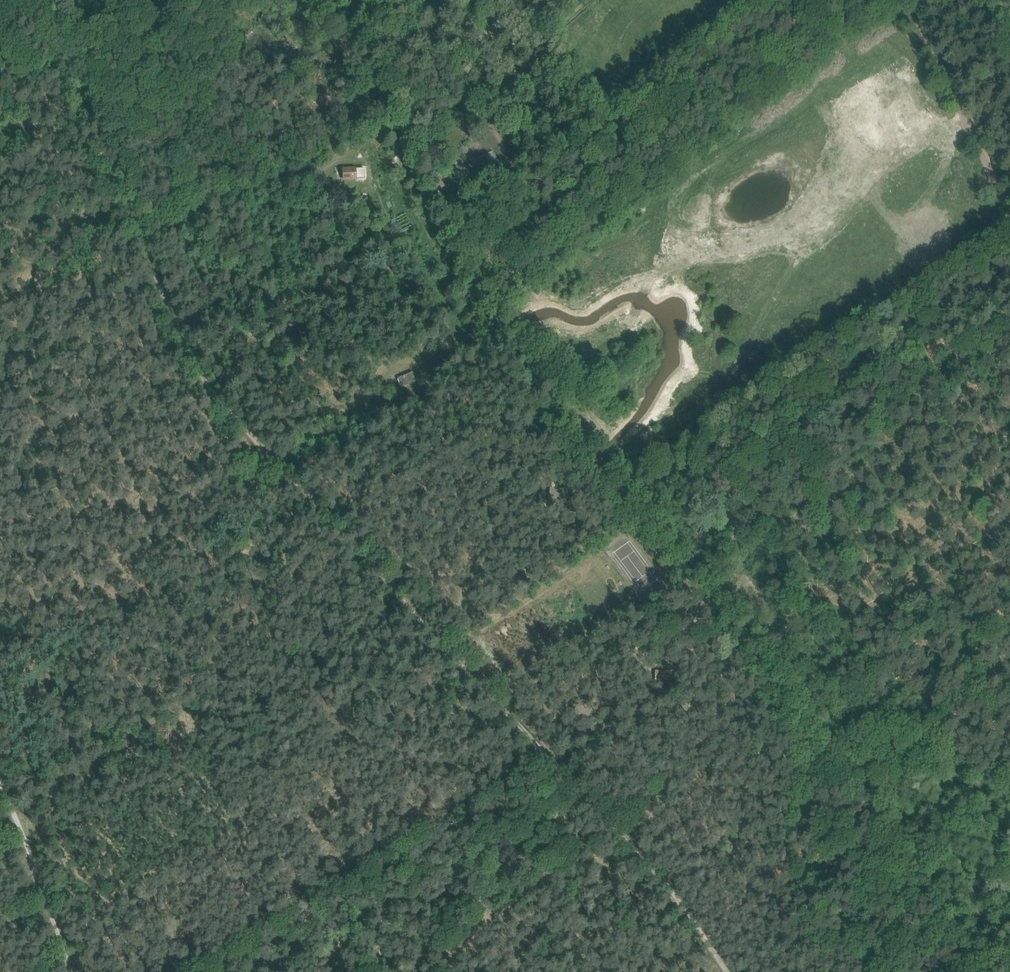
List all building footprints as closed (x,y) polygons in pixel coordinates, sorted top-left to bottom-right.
[(496,15),(485,25),(488,28),(490,29),(500,20),(496,15)] [(481,30),(477,34),(483,41),(487,37),(481,30)] [(489,41),(484,45),(491,52),(495,48),(489,41)] [(467,61),(456,73),(461,78),(472,66),(467,61)] [(480,74),(475,68),(470,73),(476,78),(480,74)] [(994,73),(992,70),(987,74),(992,81),(997,78),(1000,76),(997,72),(996,73),(995,73),(994,73)] [(632,133),(625,138),(629,143),(628,144),(631,148),(639,142),(632,133)] [(457,175),(454,178),(460,186),(466,181),(467,183),(469,182),(457,166),(453,169),(457,175)] [(343,169),(344,179),(356,178),(355,168),(343,169)] [(402,197),(416,193),(414,186),(400,190),(402,197)] [(866,356),(870,361),(875,357),(871,353),(866,356)] [(412,373),(399,379),(402,386),(415,381),(412,373)] [(447,392),(443,395),(448,401),(452,398),(447,392)] [(797,412),(800,417),(805,413),(802,408),(797,412)] [(551,483),(550,496),(565,497),(566,490),(558,489),(558,488),(557,488),(558,484),(551,483)] [(896,642),(897,642),(899,641),(900,642),(904,640),(903,639),(905,638),(900,628),(890,633),(896,642)] [(675,636),(679,640),(684,635),(680,631),(675,636)] [(675,671),(655,671),(655,680),(675,680),(675,671)] [(773,708),(767,711),(773,721),(778,718),(778,717),(779,716),(778,714),(777,715),(773,708)] [(841,926),(846,938),(851,936),(846,924),(841,926)] [(334,927),(330,930),(335,934),(331,939),(334,941),(340,934),(337,931),(337,930),(334,927)]
